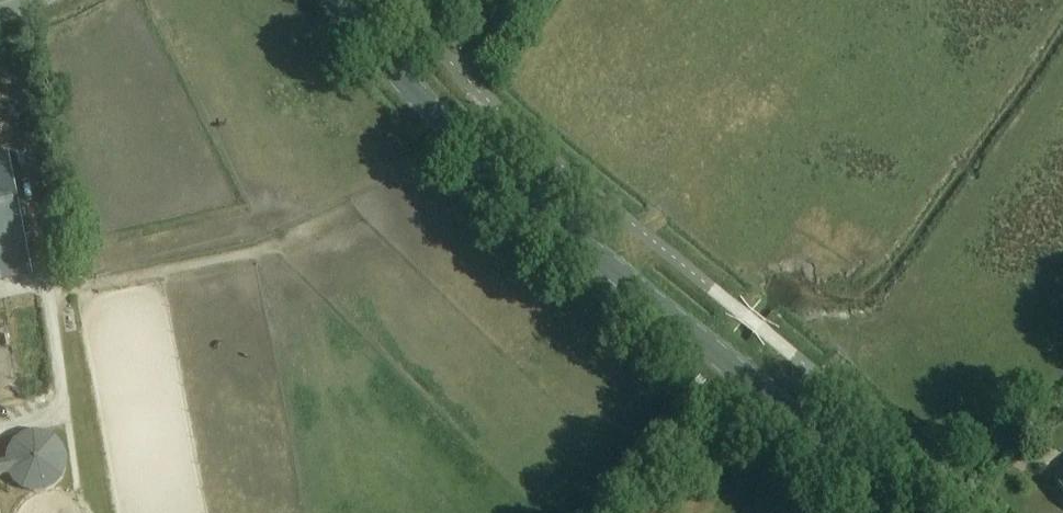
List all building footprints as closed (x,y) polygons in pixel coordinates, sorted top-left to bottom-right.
[(31,276),(8,157),(0,159),(0,282),(31,276)] [(1054,482),(1062,494),(1062,475),(1054,482)]
